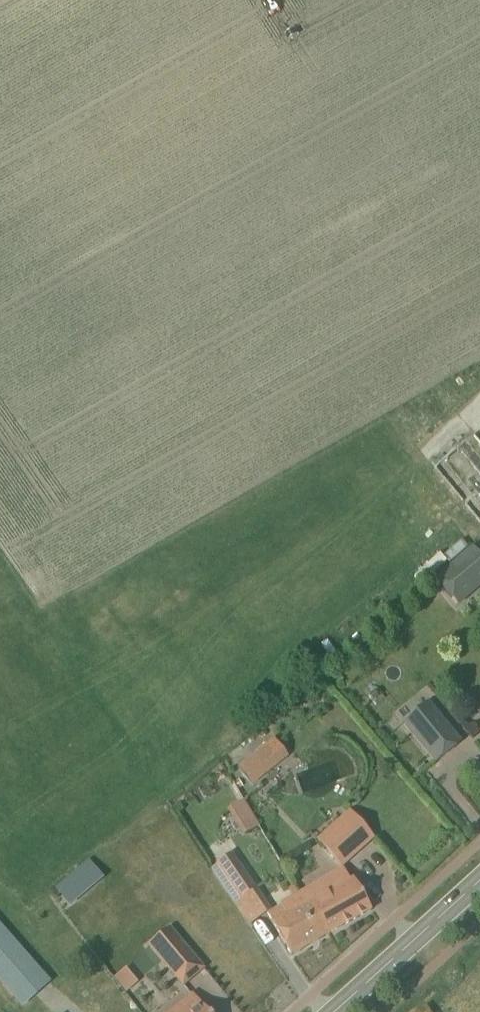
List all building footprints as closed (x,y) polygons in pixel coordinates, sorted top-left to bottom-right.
[(433,469),(479,524),(479,440),(475,434),(433,469)] [(457,606),(479,587),(479,558),(471,548),(435,579),(457,606)] [(402,723),(435,763),(460,742),(427,702),(402,723)] [(256,754),(238,768),(251,784),(268,770),(256,754)] [(317,840),(328,852),(341,867),(374,838),(349,810),(317,840)] [(231,854),(217,864),(241,898),(255,888),(231,854)] [(91,859),(55,885),(69,904),(105,878),(91,859)] [(287,915),(272,923),(291,955),(371,910),(353,877),(349,879),(344,871),(324,883),(322,879),(296,894),(290,898),(280,903),(287,915)] [(21,1006),(50,980),(0,924),(0,982),(21,1006)] [(170,929),(149,946),(168,969),(189,951),(170,929)] [(127,966),(114,975),(126,991),(138,982),(127,966)] [(200,1004),(190,1011),(207,1011),(200,1004)]
